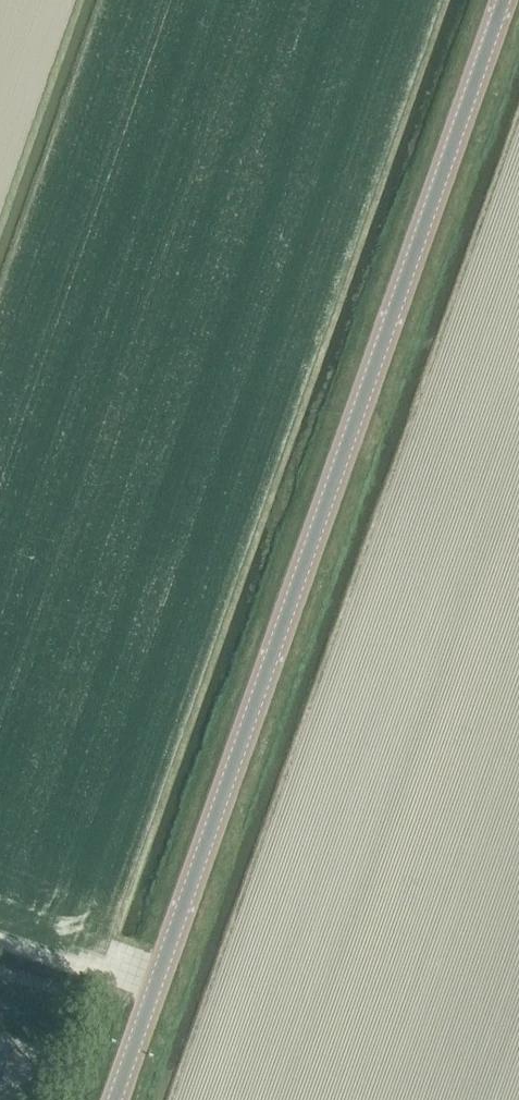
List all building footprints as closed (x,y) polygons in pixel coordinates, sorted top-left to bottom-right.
[(11,1049),(0,1045),(0,1079),(11,1049)]
